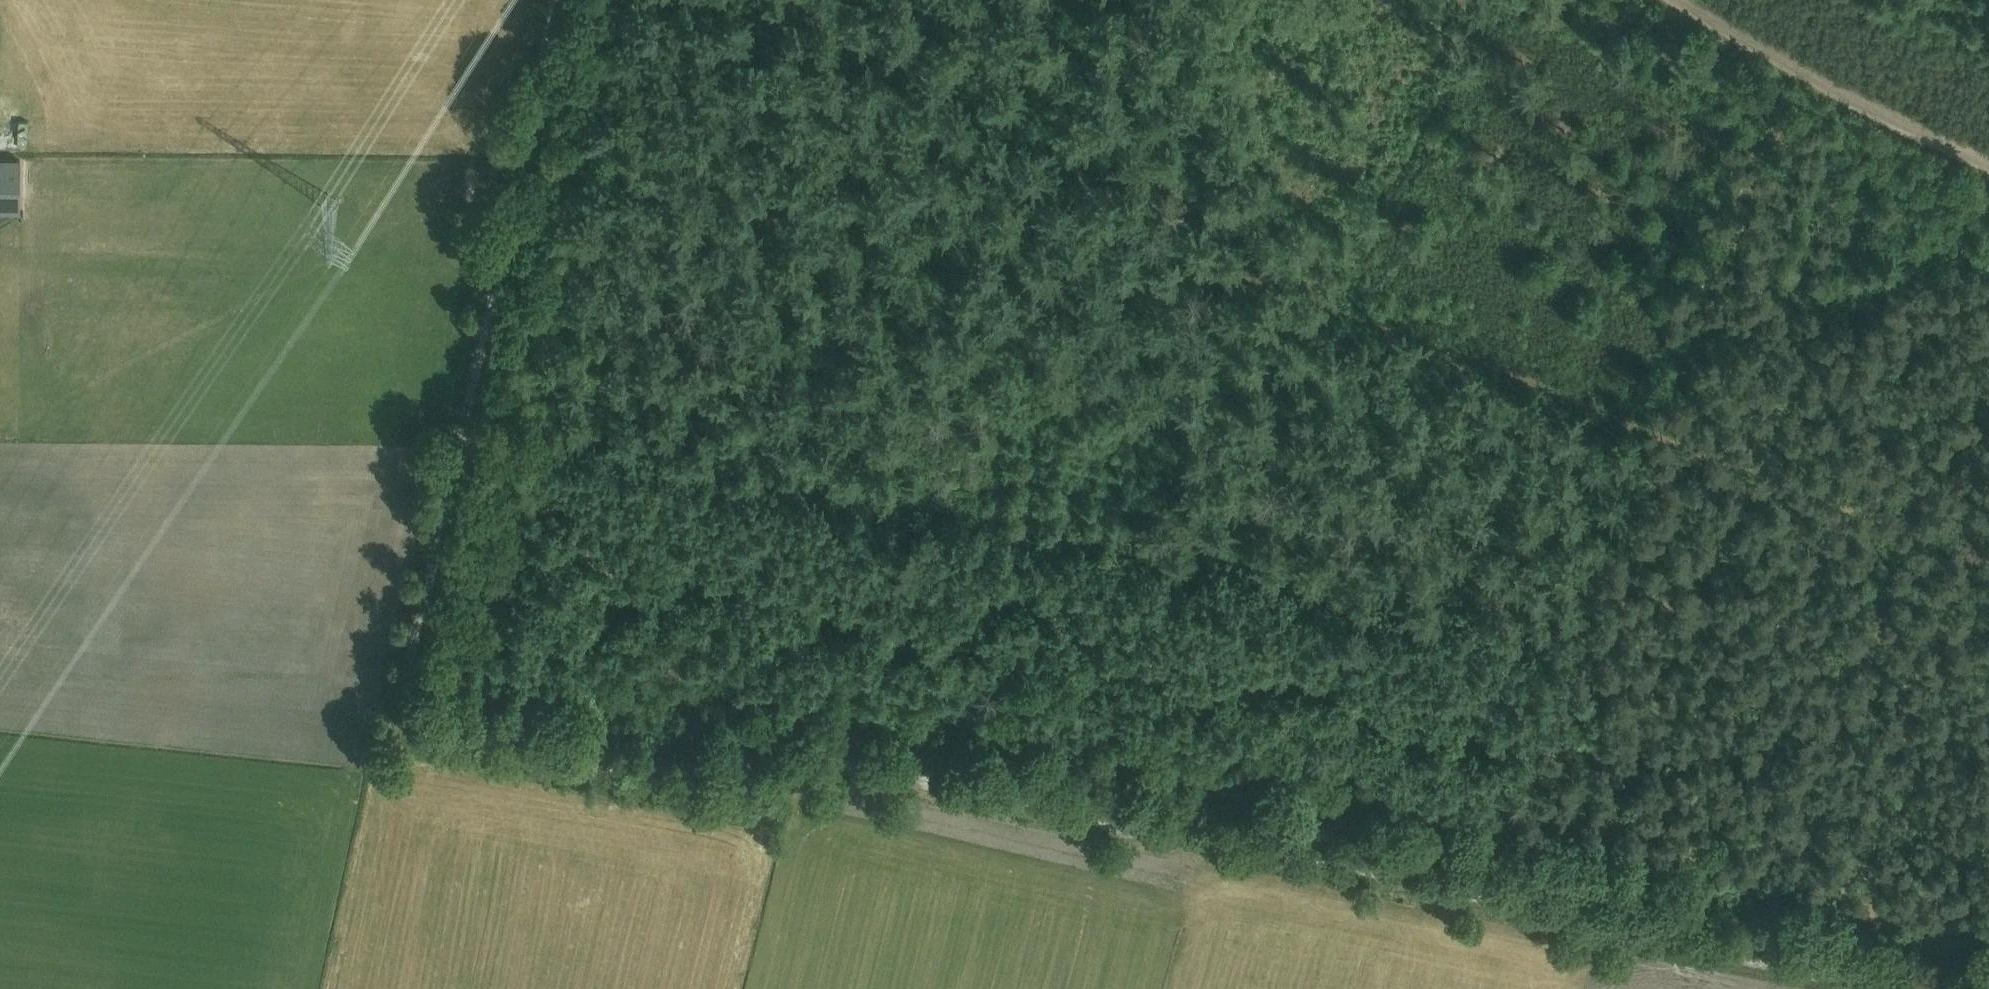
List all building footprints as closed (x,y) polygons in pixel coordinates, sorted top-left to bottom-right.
[(0,159),(0,212),(20,212),(20,160),(0,159)]
